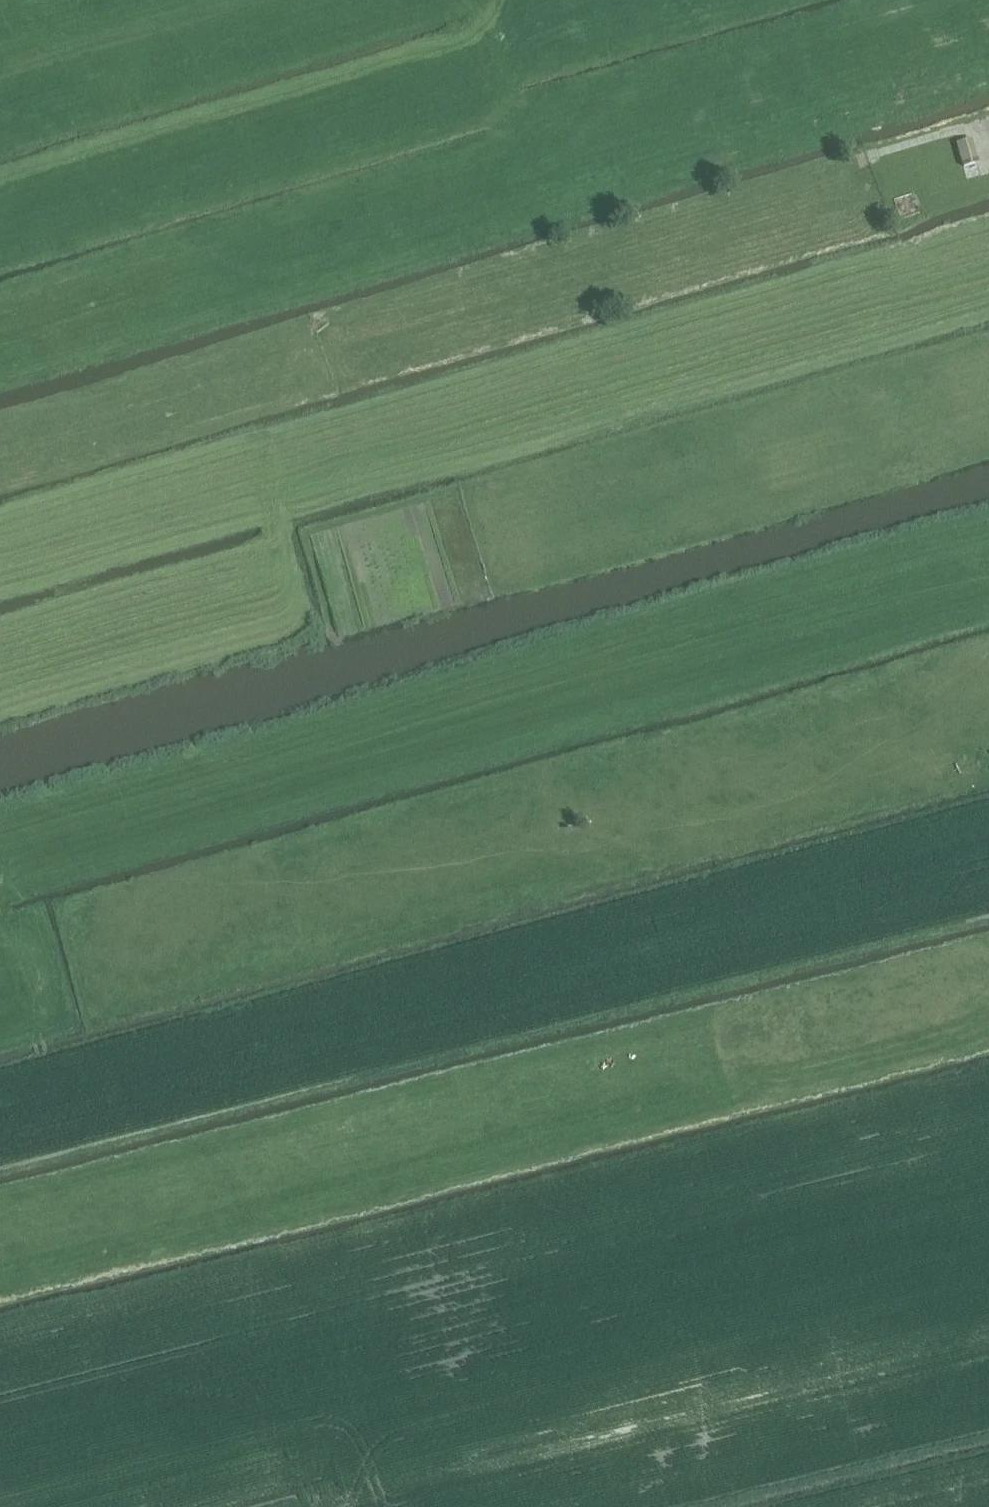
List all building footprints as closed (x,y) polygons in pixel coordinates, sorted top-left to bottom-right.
[(964,168),(980,163),(974,139),(957,144),(964,168)]
